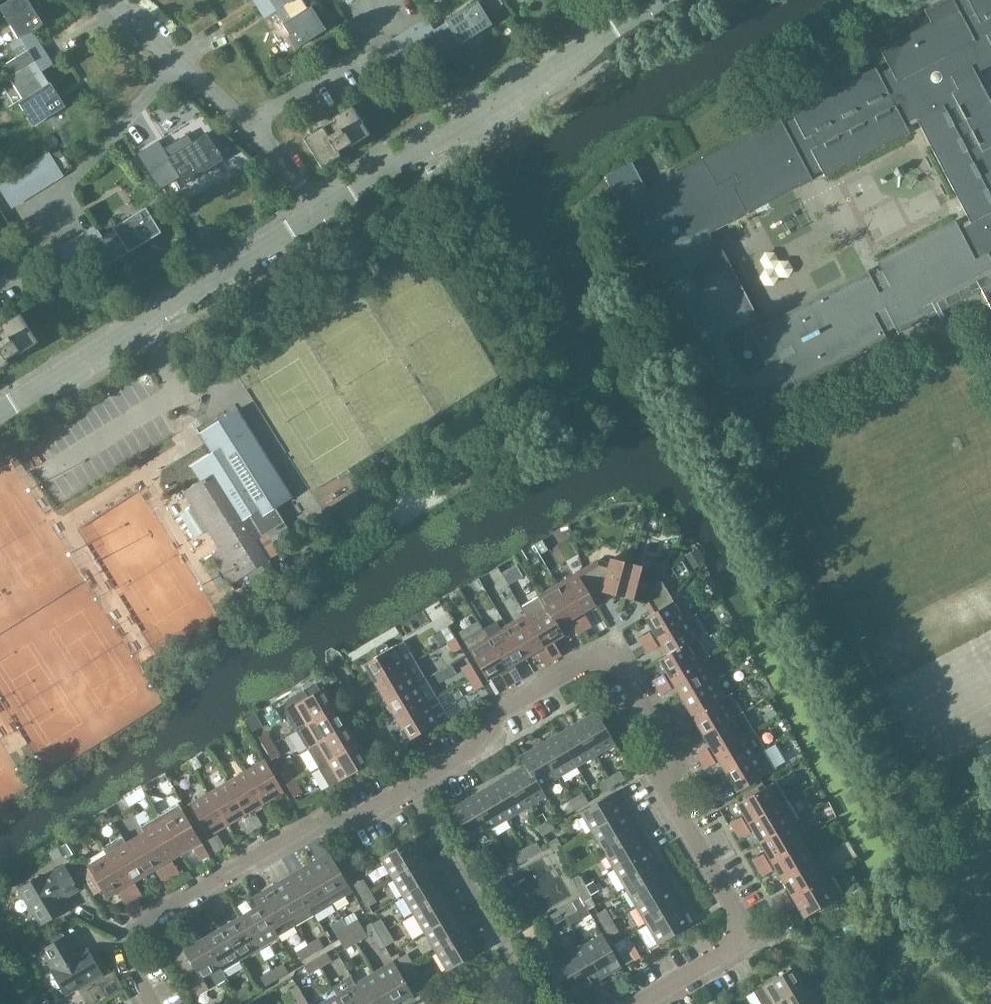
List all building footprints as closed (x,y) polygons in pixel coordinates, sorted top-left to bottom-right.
[(9,78),(46,55),(32,32),(43,25),(28,0),(12,0),(0,7),(0,9),(19,39),(23,44),(13,50),(18,57),(15,58),(6,64),(12,75),(9,77),(9,78)] [(259,8),(272,0),(254,0),(259,8)] [(308,9),(302,0),(272,0),(259,8),(265,19),(277,12),(284,24),(283,25),(298,49),(326,31),(311,7),(308,9)] [(498,0),(484,0),(491,11),(501,5),(498,0)] [(658,182),(660,186),(647,192),(632,163),(605,176),(615,196),(649,260),(732,421),(796,388),(887,340),(883,334),(895,328),(898,335),(981,292),(990,311),(990,105),(975,74),(972,67),(990,58),(990,0),(960,0),(955,3),(953,0),(944,0),(924,10),(931,23),(880,50),(890,69),(879,75),(876,69),(791,113),(794,119),(783,125),(782,125),(779,119),(677,172),(658,182)] [(427,20),(417,26),(431,49),(440,65),(451,58),(448,53),(492,26),(477,2),(445,22),(446,23),(434,31),(427,20)] [(333,8),(323,14),(330,25),(340,18),(333,8)] [(417,26),(406,33),(420,55),(431,49),(417,26)] [(406,33),(396,39),(410,62),(420,55),(406,33)] [(396,39),(386,46),(400,68),(410,62),(396,39)] [(400,68),(386,46),(375,52),(389,75),(400,68)] [(46,55),(9,78),(16,88),(15,88),(23,101),(18,104),(33,128),(66,108),(51,84),(49,85),(42,72),(53,65),(46,55)] [(336,124),(330,127),(324,131),(323,128),(304,140),(322,169),(341,157),(338,153),(350,146),(351,148),(370,136),(352,107),(333,119),(336,124)] [(159,142),(138,155),(141,161),(150,175),(151,178),(160,191),(181,178),(185,185),(224,161),(207,135),(207,134),(193,143),(187,135),(163,150),(159,142)] [(49,153),(38,159),(53,183),(64,176),(62,174),(52,158),(49,153)] [(61,153),(52,158),(62,174),(71,169),(61,153)] [(38,159),(29,165),(43,189),(53,183),(38,159)] [(29,165),(18,172),(33,196),(43,189),(29,165)] [(18,172),(8,178),(23,202),(33,196),(18,172)] [(8,178),(0,183),(0,190),(12,209),(23,202),(8,178)] [(174,196),(166,201),(172,210),(180,205),(174,196)] [(146,209),(155,224),(163,219),(154,204),(146,209)] [(96,227),(85,234),(99,256),(106,268),(129,253),(161,233),(155,224),(146,209),(114,229),(115,231),(103,238),(96,227)] [(1,235),(11,228),(0,210),(0,233),(1,235)] [(85,234),(75,240),(89,263),(99,256),(85,234)] [(75,240),(65,246),(79,269),(89,263),(75,240)] [(65,246),(54,253),(69,275),(79,269),(65,246)] [(0,334),(0,371),(9,365),(7,361),(18,354),(19,356),(39,344),(20,315),(1,327),(4,331),(0,334)] [(192,468),(195,466),(204,481),(217,479),(243,521),(252,516),(263,535),(266,533),(267,534),(268,533),(285,523),(272,503),(289,493),(292,499),(293,498),(238,410),(238,411),(240,415),(203,438),(200,434),(199,435),(212,454),(191,467),(192,468)] [(217,479),(204,481),(184,493),(220,550),(205,559),(206,560),(213,556),(231,585),(249,574),(260,591),(280,579),(268,560),(280,552),(268,533),(267,534),(266,533),(263,535),(252,516),(243,521),(217,479)] [(541,542),(535,546),(540,554),(547,550),(541,542)] [(684,557),(693,570),(706,562),(697,548),(684,557)] [(602,593),(624,599),(633,565),(610,559),(608,564),(601,593),(602,593)] [(592,599),(602,593),(601,593),(608,564),(598,560),(576,573),(592,599)] [(514,563),(501,570),(510,584),(522,577),(514,563)] [(647,605),(654,576),(656,571),(633,565),(624,599),(639,602),(647,605)] [(595,605),(592,599),(576,573),(557,585),(576,617),(595,605)] [(647,605),(652,615),(678,599),(666,579),(654,576),(647,605)] [(558,627),(576,617),(557,585),(537,597),(552,622),(554,620),(558,627)] [(563,635),(558,627),(554,620),(552,622),(537,597),(522,605),(527,614),(525,615),(544,647),(563,635)] [(647,618),(658,638),(690,619),(678,599),(652,615),(647,618)] [(525,658),(544,647),(525,615),(506,626),(525,658)] [(658,638),(668,655),(675,652),(676,654),(700,640),(702,639),(700,637),(707,633),(696,615),(690,619),(658,638)] [(586,616),(578,621),(585,631),(592,627),(586,616)] [(506,669),(525,658),(506,626),(501,629),(496,620),(483,628),(506,669)] [(585,631),(578,621),(571,625),(577,636),(585,631)] [(446,643),(455,638),(448,626),(432,636),(438,647),(446,643)] [(487,680),(506,669),(483,628),(463,639),(487,680)] [(639,639),(643,646),(653,640),(649,633),(639,639)] [(455,638),(446,643),(452,654),(461,650),(455,638)] [(653,640),(643,646),(648,654),(658,648),(653,640)] [(672,679),(703,661),(710,656),(700,640),(676,654),(675,652),(668,655),(660,660),(672,679)] [(365,664),(377,684),(415,661),(404,642),(390,650),(387,646),(382,645),(377,648),(376,653),(378,657),(365,664)] [(553,647),(546,651),(552,662),(560,657),(553,647)] [(552,662),(546,651),(539,655),(545,666),(552,662)] [(377,684),(388,703),(426,680),(415,661),(377,684)] [(672,679),(683,698),(714,680),(703,661),(672,679)] [(461,669),(468,680),(476,675),(470,664),(461,669)] [(452,666),(435,676),(440,684),(457,674),(452,666)] [(516,669),(509,673),(515,684),(522,679),(516,669)] [(515,684),(509,673),(502,677),(508,688),(515,684)] [(476,675),(468,680),(474,692),(483,687),(476,675)] [(653,681),(657,688),(667,682),(663,675),(653,681)] [(388,703),(399,721),(437,699),(426,680),(388,703)] [(683,698),(694,717),(725,699),(714,680),(683,698)] [(667,682),(657,688),(661,696),(672,690),(667,682)] [(297,731),(305,726),(335,708),(324,689),(308,698),(304,691),(290,700),(288,702),(286,706),(285,710),(286,714),(297,731)] [(694,717),(705,736),(736,718),(743,714),(732,695),(725,699),(694,717)] [(437,699),(399,721),(410,741),(449,718),(437,699)] [(297,731),(308,750),(316,745),(346,727),(335,708),(305,726),(297,731)] [(262,726),(253,711),(244,716),(253,732),(262,726)] [(775,711),(768,715),(772,721),(778,717),(775,711)] [(596,713),(577,724),(596,756),(615,745),(596,713)] [(675,719),(679,726),(689,720),(685,713),(675,719)] [(705,736),(716,754),(754,732),(743,714),(736,718),(705,736)] [(689,720),(679,726),(683,733),(694,727),(689,720)] [(577,724),(558,735),(577,767),(596,756),(577,724)] [(308,750),(319,769),(357,746),(346,727),(316,745),(308,750)] [(259,737),(266,749),(275,744),(267,732),(259,737)] [(716,754),(727,773),(765,751),(754,732),(716,754)] [(558,735),(540,746),(559,778),(577,767),(558,735)] [(275,744),(266,749),(273,760),(281,755),(275,744)] [(357,746),(319,769),(330,788),(369,765),(357,746)] [(520,758),(525,766),(526,766),(540,789),(559,778),(540,746),(520,758)] [(697,756),(701,763),(711,757),(707,750),(697,756)] [(765,751),(727,773),(738,792),(776,770),(765,751)] [(711,757),(701,763),(705,770),(716,764),(711,757)] [(266,761),(246,772),(265,805),(284,793),(266,761)] [(526,766),(525,766),(508,777),(527,809),(545,798),(540,789),(526,766)] [(281,775),(287,787),(296,782),(289,771),(281,775)] [(246,772),(227,784),(246,816),(265,805),(246,772)] [(620,773),(609,780),(614,787),(624,781),(620,773)] [(508,777),(489,788),(508,820),(527,809),(508,777)] [(614,787),(609,780),(599,786),(604,793),(614,787)] [(731,824),(736,832),(788,801),(777,781),(738,804),(745,815),(731,824)] [(296,782),(287,787),(294,798),(302,793),(296,782)] [(227,784),(208,795),(227,827),(246,816),(227,784)] [(489,788),(470,799),(489,831),(508,820),(489,788)] [(730,788),(719,794),(723,801),(734,795),(730,788)] [(583,793),(572,799),(578,809),(588,802),(583,793)] [(581,813),(592,833),(624,814),(613,794),(581,813)] [(227,827),(208,795),(189,806),(208,838),(227,827)] [(278,800),(285,811),(292,807),(286,796),(278,800)] [(489,831),(470,799),(451,810),(470,842),(489,831)] [(578,809),(572,799),(560,806),(566,816),(578,809)] [(755,832),(761,842),(791,825),(800,820),(788,801),(736,832),(740,840),(755,832)] [(178,804),(159,815),(181,853),(192,847),(200,862),(209,856),(178,804)] [(255,814),(248,819),(254,830),(261,825),(255,814)] [(592,833),(603,851),(635,832),(624,814),(592,833)] [(140,826),(145,835),(171,879),(179,874),(171,860),(181,853),(159,815),(140,826)] [(254,830),(248,819),(241,823),(247,834),(254,830)] [(535,828),(541,836),(554,828),(549,820),(535,828)] [(753,861),(758,869),(802,843),(791,825),(761,842),(767,853),(753,861)] [(603,851),(614,870),(646,851),(635,832),(603,851)] [(145,835),(126,846),(144,875),(155,869),(163,884),(171,879),(145,835)] [(102,847),(108,856),(134,901),(142,896),(134,882),(144,875),(126,846),(121,836),(102,847)] [(210,841),(216,852),(224,848),(217,837),(210,841)] [(381,859),(392,878),(424,859),(413,840),(381,859)] [(549,844),(556,855),(563,850),(557,840),(549,844)] [(71,841),(62,846),(68,857),(75,853),(77,852),(71,841)] [(536,843),(523,851),(527,859),(541,851),(536,843)] [(777,869),(783,880),(813,862),(802,843),(758,869),(762,878),(777,869)] [(65,854),(60,846),(49,852),(54,861),(65,854)] [(563,850),(556,855),(561,865),(569,861),(563,850)] [(527,859),(523,851),(515,856),(520,863),(527,859)] [(614,870),(625,889),(657,870),(646,851),(614,870)] [(330,854),(309,867),(332,905),(353,893),(330,854)] [(134,901),(108,856),(88,868),(89,869),(82,874),(95,895),(102,891),(106,898),(117,891),(126,905),(134,901)] [(392,878),(403,897),(435,878),(424,859),(392,878)] [(775,898),(779,907),(824,881),(813,862),(783,880),(789,890),(775,898)] [(60,902),(79,891),(64,866),(45,877),(44,875),(19,890),(40,926),(65,912),(60,902)] [(499,866),(488,872),(492,880),(503,873),(499,866)] [(309,867),(292,877),(314,916),(332,905),(309,867)] [(625,889),(636,907),(668,888),(657,870),(625,889)] [(824,881),(779,907),(784,915),(799,907),(805,918),(843,895),(831,876),(824,881)] [(292,877),(273,888),(296,926),(314,916),(292,877)] [(571,881),(577,892),(584,887),(579,877),(571,881)] [(412,912),(414,915),(446,896),(435,878),(403,897),(394,902),(403,918),(412,912)] [(354,885),(360,896),(370,890),(364,879),(354,885)] [(584,887),(577,892),(583,902),(591,898),(584,887)] [(259,908),(272,929),(273,929),(278,937),(296,926),(273,888),(254,900),(259,908)] [(636,907),(647,926),(679,907),(668,888),(636,907)] [(370,890),(360,896),(367,907),(376,901),(370,890)] [(414,915),(425,934),(457,915),(446,896),(414,915)] [(562,910),(566,918),(571,925),(589,915),(580,900),(562,910)] [(679,907),(647,926),(637,932),(649,951),(691,926),(679,907)] [(241,919),(259,949),(271,941),(278,937),(273,929),(272,929),(259,908),(241,919)] [(596,914),(603,926),(612,920),(611,919),(615,916),(611,909),(607,911),(606,909),(596,914)] [(556,924),(566,918),(562,910),(551,917),(556,924)] [(425,934),(436,953),(468,934),(457,915),(425,934)] [(241,919),(223,930),(240,960),(259,949),(241,919)] [(381,919),(371,924),(377,934),(387,928),(381,919)] [(357,920),(346,926),(351,935),(363,928),(357,920)] [(612,920),(603,926),(609,938),(611,937),(619,932),(612,920)] [(335,933),(340,942),(351,935),(346,926),(335,933)] [(524,933),(528,941),(539,934),(535,927),(524,933)] [(603,935),(597,927),(593,929),(598,938),(603,935)] [(363,928),(351,935),(356,943),(368,936),(363,928)] [(394,941),(387,928),(377,934),(385,947),(394,941)] [(223,930),(204,941),(222,970),(240,960),(223,930)] [(468,934),(436,953),(447,972),(480,953),(468,934)] [(351,935),(340,942),(345,950),(356,943),(351,935)] [(598,938),(583,947),(602,979),(621,967),(603,935),(598,938)] [(61,988),(66,996),(102,975),(88,950),(78,955),(67,936),(42,951),(53,970),(51,971),(56,979),(54,981),(53,984),(54,986),(56,988),(59,989),(61,988)] [(615,945),(627,964),(640,957),(629,937),(615,945)] [(318,938),(307,945),(313,954),(323,948),(318,938)] [(222,970),(204,941),(186,951),(182,944),(168,952),(195,998),(227,980),(221,971),(222,970)] [(313,954),(307,945),(295,952),(301,961),(313,954)] [(583,947),(564,958),(583,990),(602,979),(583,947)] [(327,953),(316,960),(321,968),(332,961),(327,953)] [(398,959),(404,970),(413,964),(407,954),(398,959)] [(583,990),(564,958),(545,969),(564,1001),(583,990)] [(321,968),(316,960),(304,967),(309,975),(321,968)] [(374,972),(392,1003),(393,1003),(412,993),(393,961),(374,972)] [(283,964),(272,971),(278,980),(289,973),(283,964)] [(413,964),(404,970),(410,982),(420,976),(413,964)] [(803,989),(792,969),(753,992),(760,1003),(777,1003),(803,989)] [(278,980),(272,971),(260,978),(266,987),(278,980)] [(355,983),(367,1003),(392,1003),(374,972),(355,983)] [(336,994),(342,1003),(367,1003),(355,983),(351,976),(332,987),(336,994)] [(245,986),(235,992),(241,1002),(251,996),(245,986)] [(289,991),(295,1002),(303,998),(297,987),(289,991)] [(803,989),(777,1003),(812,1003),(803,989)] [(235,992),(223,999),(226,1003),(237,1003),(241,1002),(235,992)] [(336,994),(320,1003),(342,1003),(336,994)]
